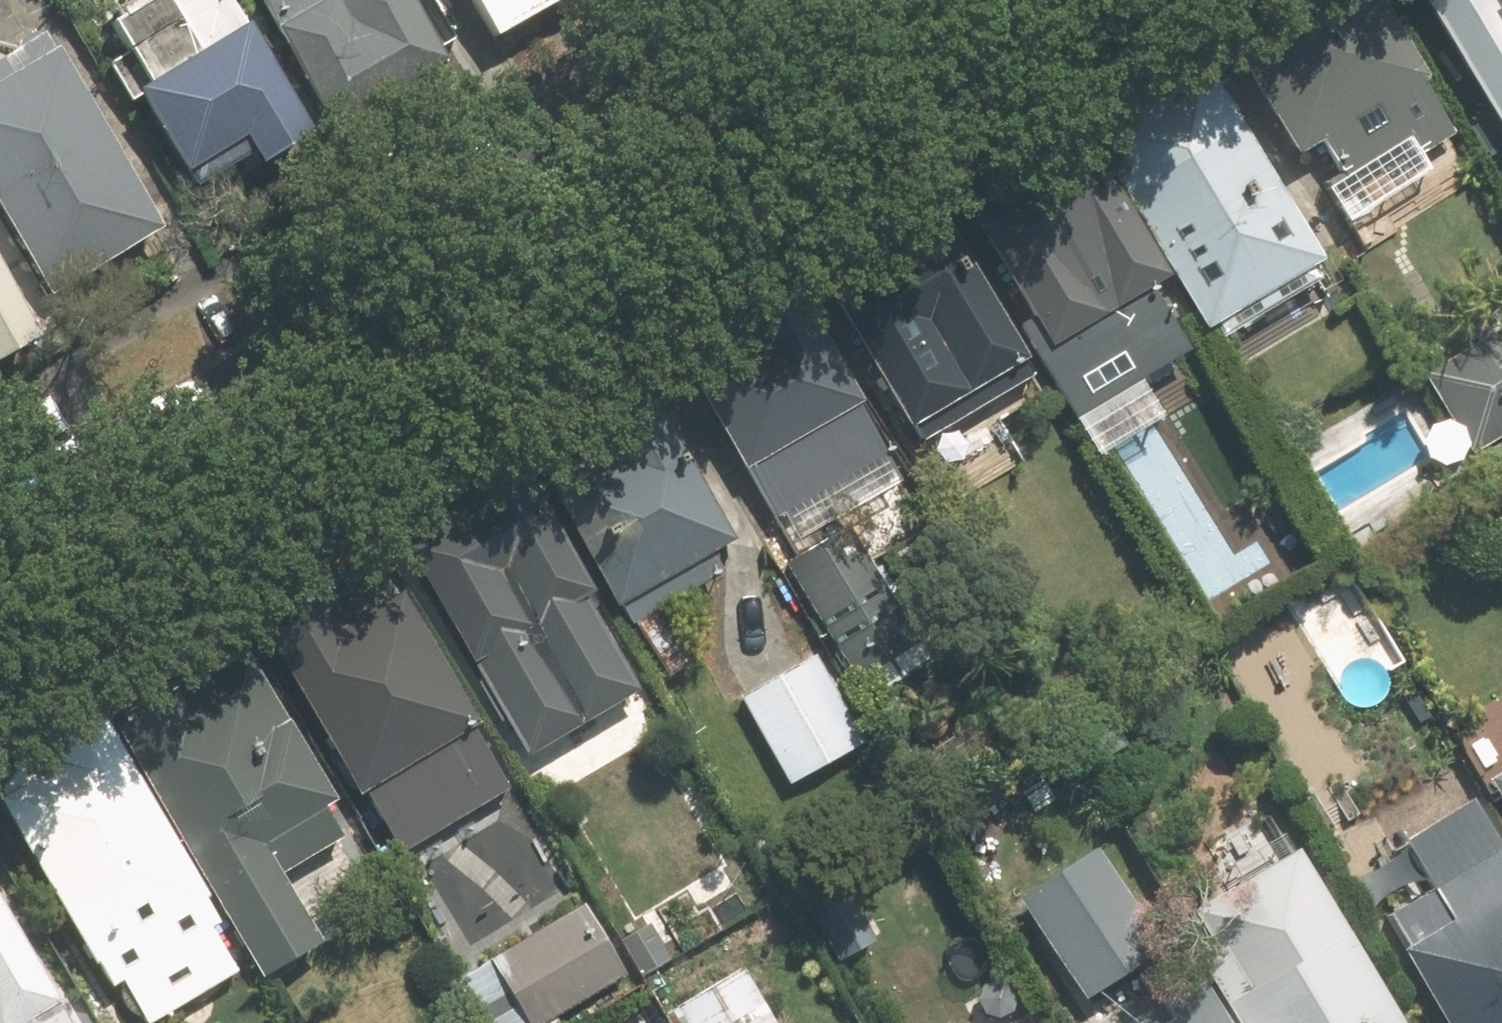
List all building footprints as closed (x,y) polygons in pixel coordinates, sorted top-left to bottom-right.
[(309,136),(230,0),(217,0),(215,1),(214,0),(113,0),(104,5),(148,81),(136,88),(184,169),(242,136),(259,165),(309,136)] [(444,59),(409,0),(271,0),(340,119),(444,59)] [(493,36),(555,0),(472,0),(493,36)] [(1233,45),(1298,155),(1317,144),(1339,182),(1407,143),(1415,156),(1457,132),(1380,0),(1312,0),(1233,45)] [(1501,131),(1501,0),(1426,0),(1501,131)] [(162,229),(53,42),(0,72),(0,212),(48,295),(162,229)] [(1090,127),(1206,326),(1317,261),(1202,63),(1090,127)] [(968,205),(1034,319),(1021,327),(1072,415),(1188,348),(1152,285),(1163,278),(1082,139),(968,205)] [(827,287),(908,428),(1027,359),(946,219),(827,287)] [(37,339),(0,276),(0,360),(37,339)] [(689,366),(776,517),(888,453),(800,302),(689,366)] [(1424,372),(1470,451),(1501,432),(1501,327),(1424,372)] [(616,606),(732,539),(643,386),(588,417),(609,452),(547,488),(616,606)] [(530,756),(637,694),(512,480),(405,542),(530,756)] [(932,664),(852,527),(788,564),(868,701),(932,664)] [(383,578),(274,642),(395,850),(505,787),(383,578)] [(245,650),(119,722),(266,974),(325,941),(267,841),(334,802),(245,650)] [(736,699),(786,784),(861,741),(811,656),(736,699)] [(0,791),(0,799),(110,987),(122,980),(143,1017),(229,967),(208,930),(221,923),(108,729),(0,791)] [(1489,777),(1501,800),(1501,770),(1489,777)] [(1477,795),(1405,837),(1434,888),(1387,914),(1407,949),(1403,951),(1444,1022),(1501,1022),(1501,839),(1477,795)] [(1081,998),(1159,950),(1095,848),(1017,896),(1081,998)] [(1294,851),(1182,915),(1243,1022),(1392,1022),(1294,851)] [(832,965),(880,942),(852,886),(804,909),(832,965)] [(580,903),(486,957),(524,1022),(534,1022),(621,973),(580,903)] [(65,1020),(0,909),(0,1022),(61,1022),(65,1020)] [(649,922),(622,938),(642,973),(669,957),(649,922)] [(685,1022),(773,1022),(742,970),(677,1008),(685,1022)] [(1218,998),(1173,1022),(1232,1022),(1218,998)]
